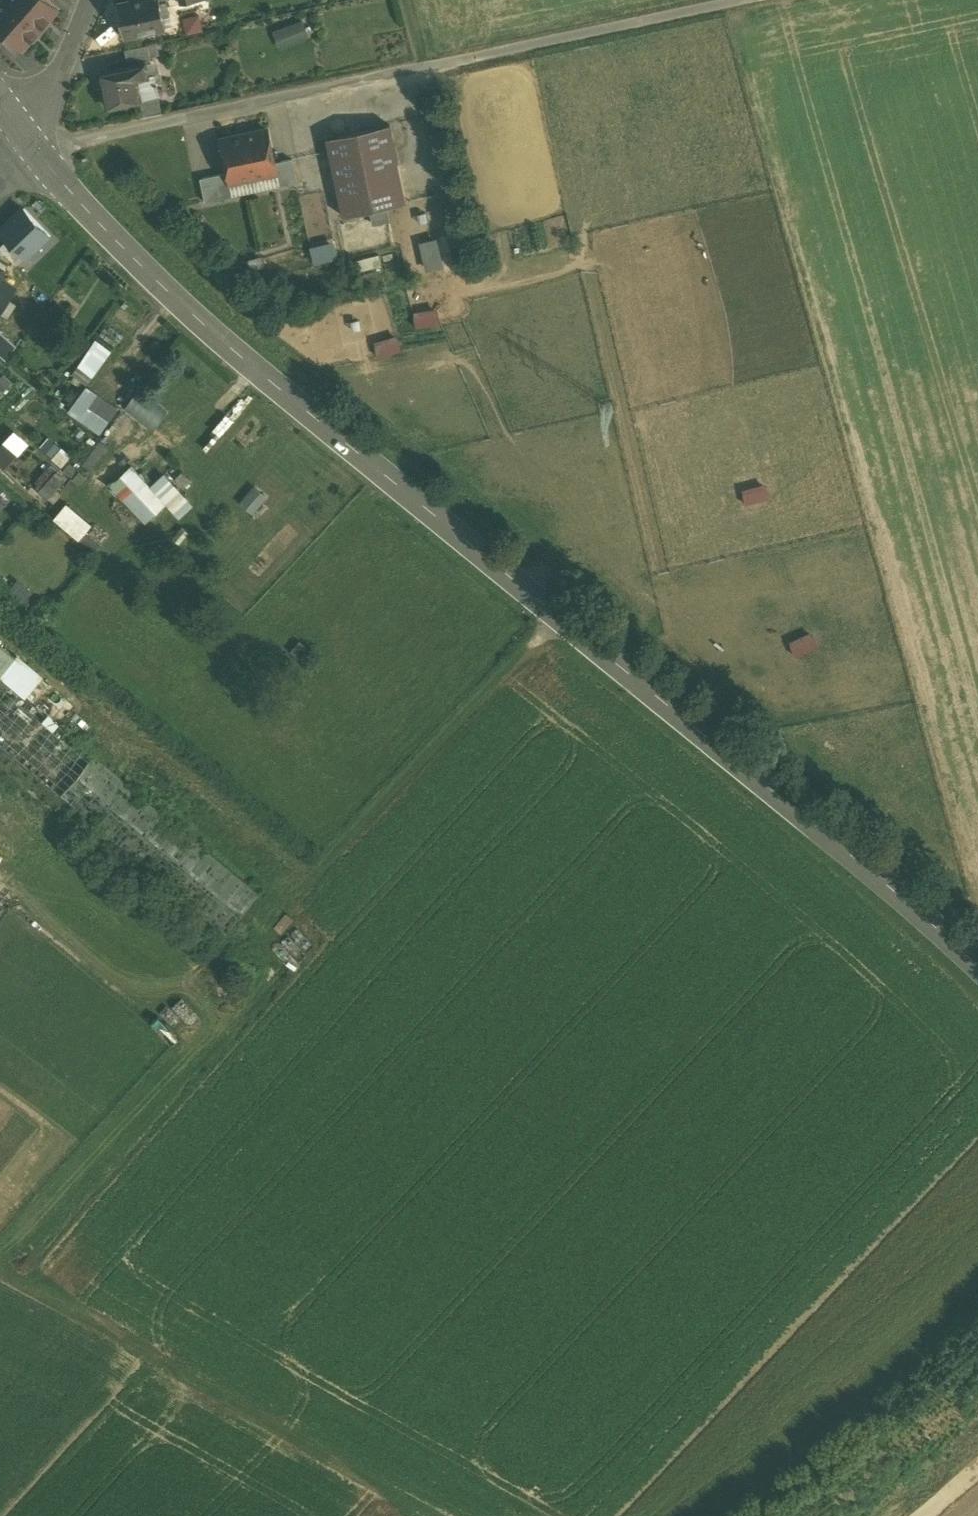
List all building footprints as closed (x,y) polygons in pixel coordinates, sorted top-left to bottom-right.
[(7,0),(5,0),(0,5),(0,31),(4,34),(22,50),(36,34),(37,35),(41,30),(7,0)] [(41,30),(46,25),(45,24),(59,8),(50,0),(7,0),(41,30)] [(117,3),(124,36),(165,27),(159,0),(131,0),(118,3),(117,3)] [(188,34),(205,29),(201,13),(184,18),(188,34)] [(276,35),(282,49),(308,38),(302,23),(276,35)] [(147,44),(125,49),(128,62),(150,57),(147,44)] [(145,63),(101,72),(108,107),(140,100),(136,78),(148,76),(145,63)] [(374,127),(327,137),(344,216),(391,206),(374,127)] [(268,130),(221,140),(228,172),(233,195),(280,185),(275,162),(268,130)] [(292,158),(275,162),(280,185),(297,182),(292,158)] [(228,172),(200,178),(205,201),(233,195),(228,172)] [(370,213),(372,223),(390,219),(388,209),(370,213)] [(24,256),(26,258),(49,237),(24,210),(2,231),(9,240),(24,256)] [(435,239),(421,243),(428,270),(442,266),(435,239)] [(16,264),(24,256),(9,240),(1,248),(16,264)] [(312,248),(316,264),(339,258),(335,243),(312,248)] [(0,259),(0,265),(5,268),(8,264),(0,259)] [(12,296),(0,288),(0,314),(12,296)] [(418,326),(443,323),(441,307),(415,310),(418,326)] [(5,361),(16,346),(0,331),(0,356),(5,361)] [(399,333),(376,341),(381,356),(405,348),(399,333)] [(75,373),(89,383),(110,352),(97,343),(75,373)] [(116,410),(87,390),(70,414),(99,434),(116,410)] [(106,431),(123,444),(144,417),(128,404),(106,431)] [(41,449),(65,465),(73,454),(49,437),(41,449)] [(93,469),(109,445),(100,439),(85,464),(93,469)] [(78,469),(70,463),(64,471),(72,477),(78,469)] [(53,500),(67,477),(55,469),(41,492),(53,500)] [(133,469),(114,485),(146,523),(165,506),(150,488),(133,469)] [(190,481),(181,472),(174,479),(183,488),(190,481)] [(165,475),(150,488),(165,506),(180,493),(165,475)] [(748,504),(773,499),(770,483),(745,489),(748,504)] [(243,502),(254,512),(266,498),(256,488),(243,502)] [(9,500),(0,492),(0,509),(9,500)] [(797,655),(821,645),(814,630),(791,640),(797,655)] [(312,651),(300,641),(291,651),(303,661),(312,651)] [(14,657),(0,646),(0,674),(14,657)] [(14,657),(0,674),(0,676),(30,702),(45,684),(14,657)] [(225,934),(260,893),(30,702),(0,676),(0,746),(225,934)]
